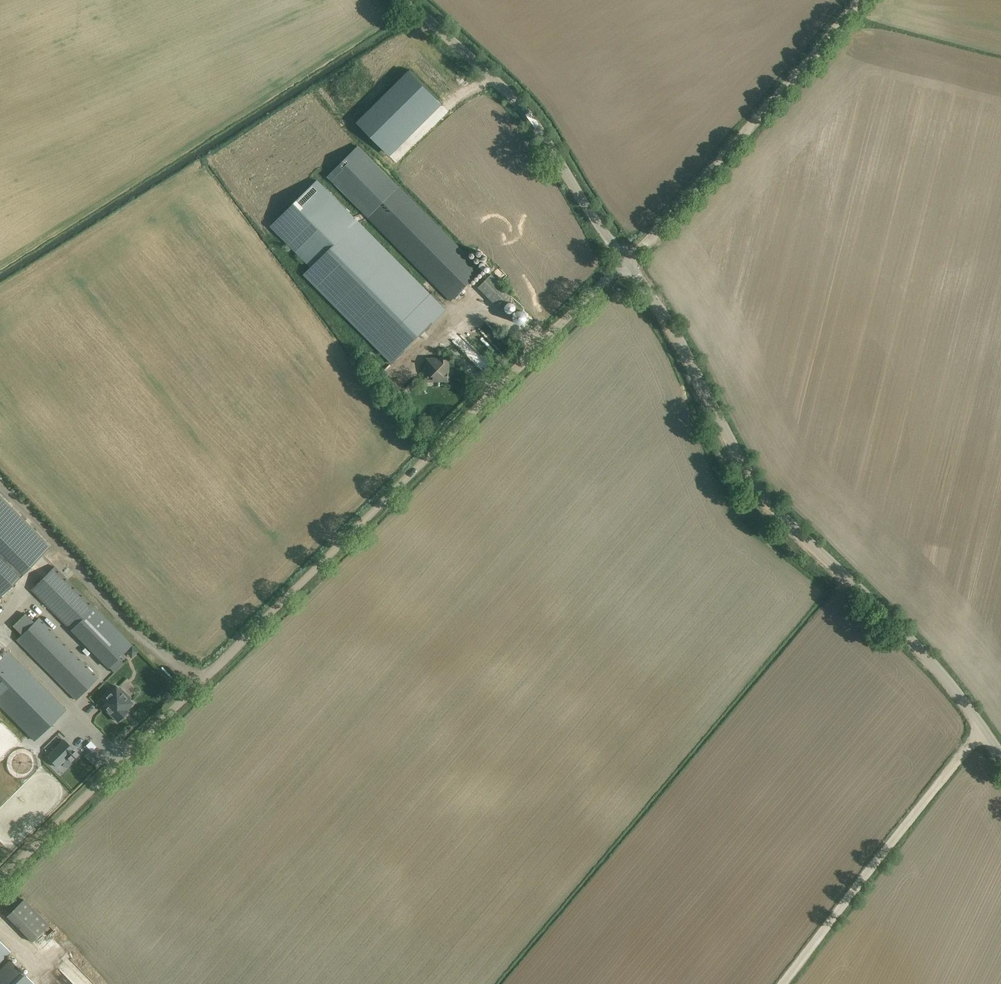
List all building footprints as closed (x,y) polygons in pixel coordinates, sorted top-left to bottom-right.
[(407,69),(355,122),(385,151),(437,99),(407,69)] [(358,145),(326,177),(367,218),(451,302),(483,270),(399,186),(358,145)] [(318,181),(271,227),(311,267),(303,275),(391,363),(445,309),(318,181)] [(478,287),(499,308),(512,295),(491,275),(478,287)] [(521,308),(508,315),(512,324),(526,317),(521,308)] [(426,381),(434,381),(449,381),(449,370),(447,370),(447,366),(449,366),(449,359),(427,359),(426,370),(426,381)] [(48,544),(0,496),(0,592),(48,544)] [(31,589),(109,668),(131,645),(54,567),(31,589)] [(17,640),(76,700),(98,678),(39,618),(17,640)] [(35,741),(65,711),(7,652),(0,659),(0,705),(35,741)] [(133,703),(116,686),(102,700),(106,703),(102,706),(117,722),(128,711),(126,709),(133,703)] [(64,740),(46,757),(57,767),(67,757),(72,762),(79,756),(64,740)] [(94,755),(88,761),(93,766),(99,760),(94,755)] [(48,925),(24,900),(7,917),(31,942),(48,925)] [(0,943),(0,961),(9,952),(0,943)] [(0,970),(0,983),(34,983),(10,960),(0,970)]
